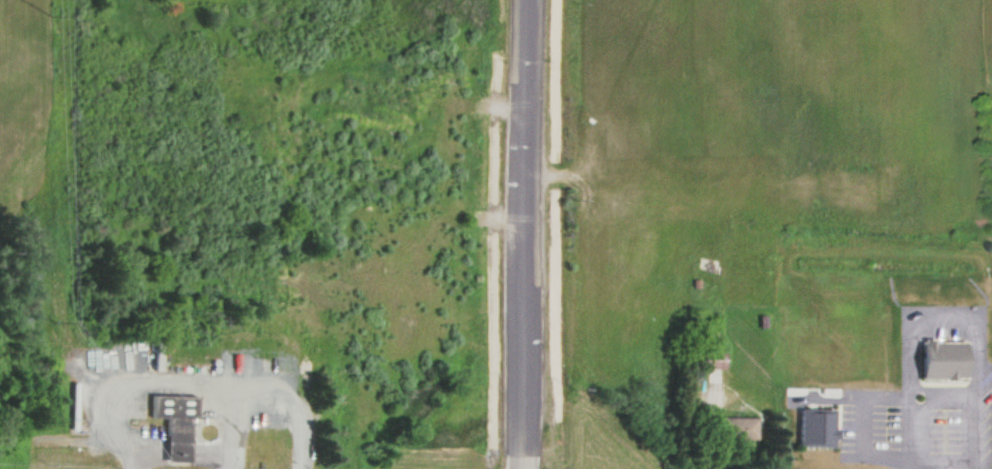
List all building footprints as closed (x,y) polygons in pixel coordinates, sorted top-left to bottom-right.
[(923,380),(968,381),(968,342),(923,341),(923,380)] [(194,462),(195,395),(151,395),(151,418),(168,418),(167,461),(194,462)] [(716,417),(716,441),(760,441),(760,417),(716,417)]
